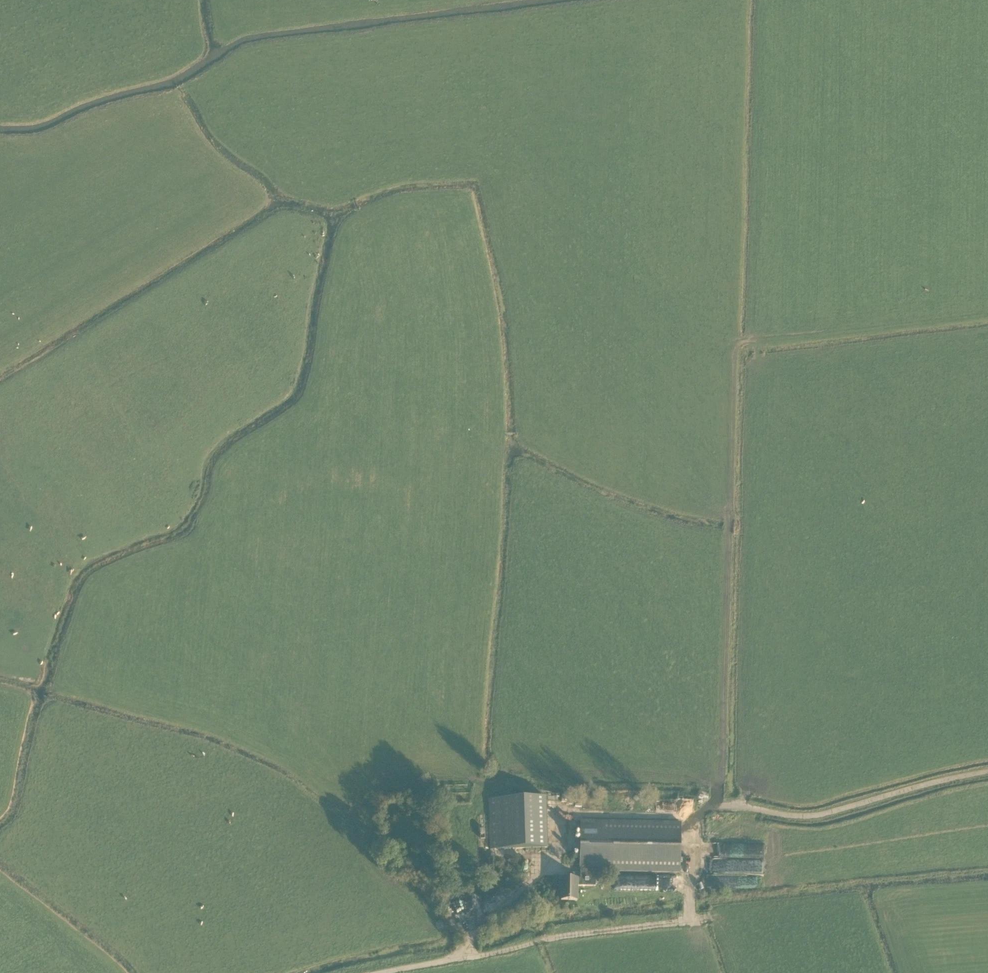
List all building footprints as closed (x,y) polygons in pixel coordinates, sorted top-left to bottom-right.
[(488,800),(490,850),(547,849),(545,799),(488,800)] [(694,811),(694,800),(678,800),(678,811),(694,811)] [(577,887),(595,887),(596,872),(680,874),(681,824),(581,822),(580,871),(581,871),(580,880),(561,879),(561,901),(577,901),(577,887)] [(765,845),(747,844),(746,859),(764,860),(765,845)]
